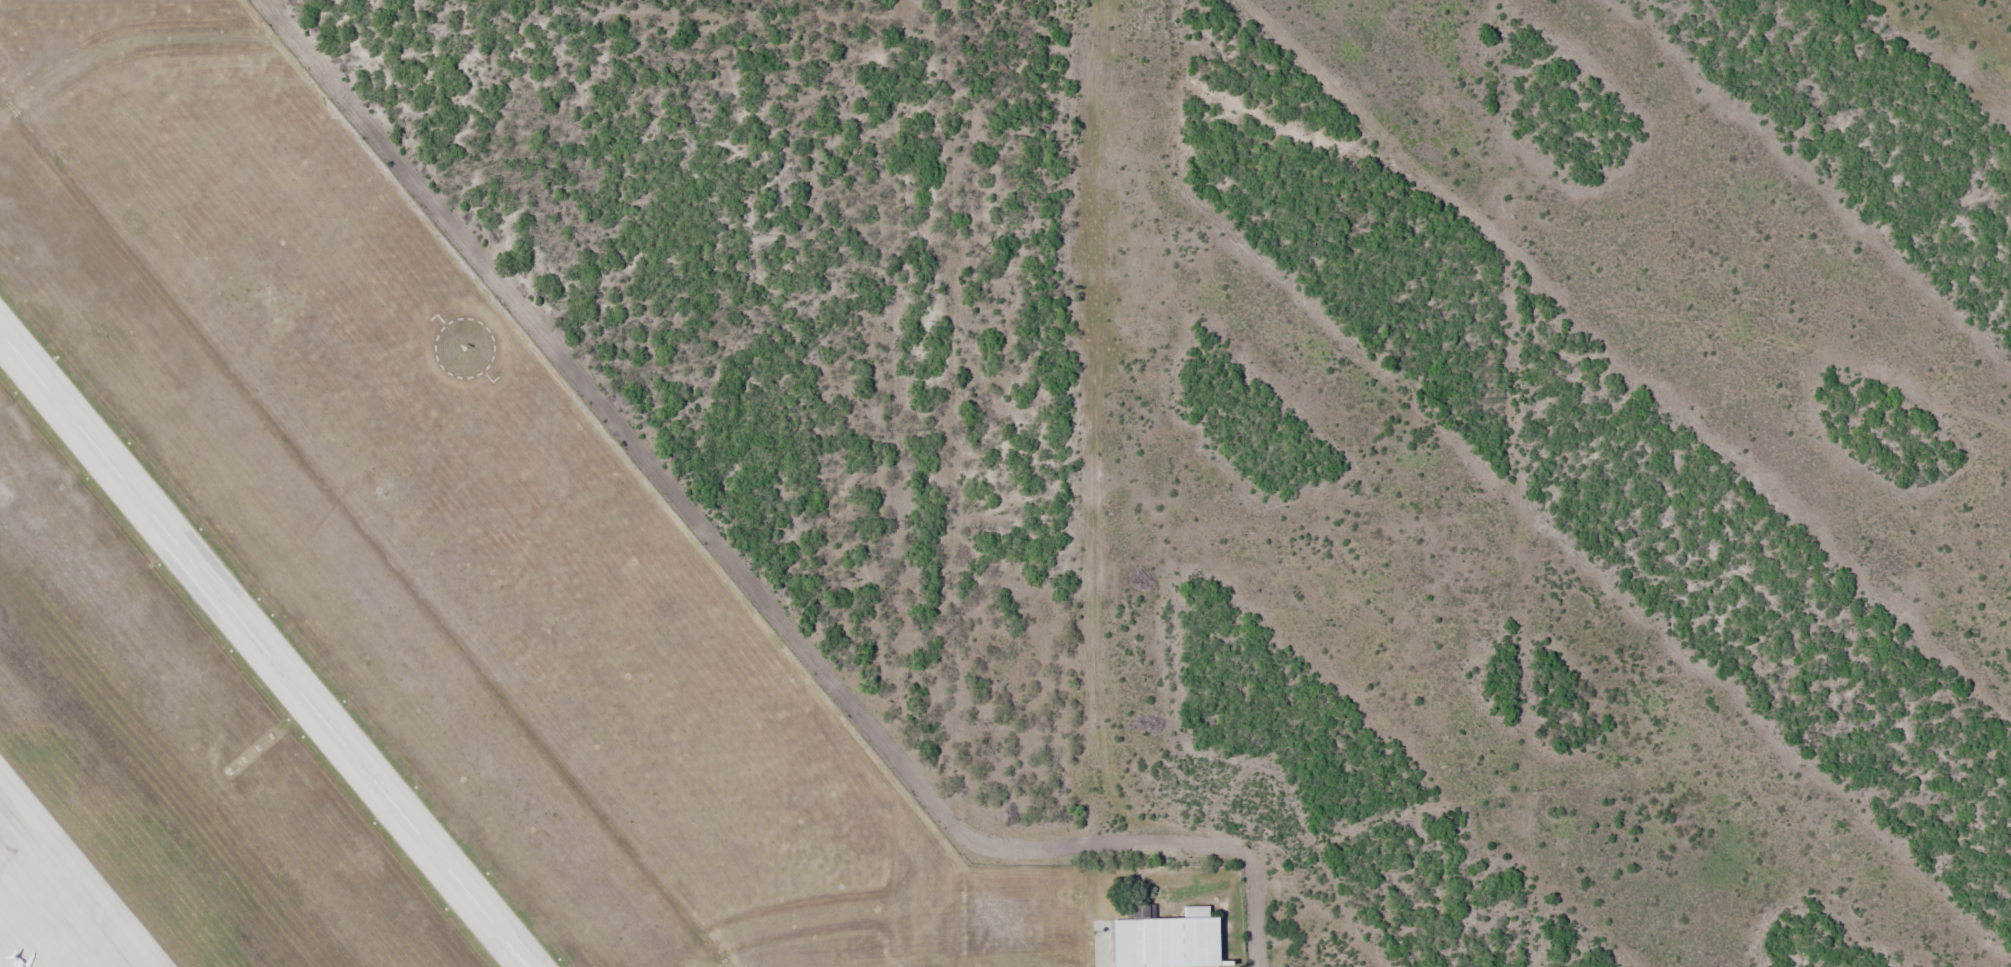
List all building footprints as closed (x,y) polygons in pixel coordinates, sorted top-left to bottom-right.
[(1218,907),(1219,958),(1147,959),(1146,908),(1218,907)]
